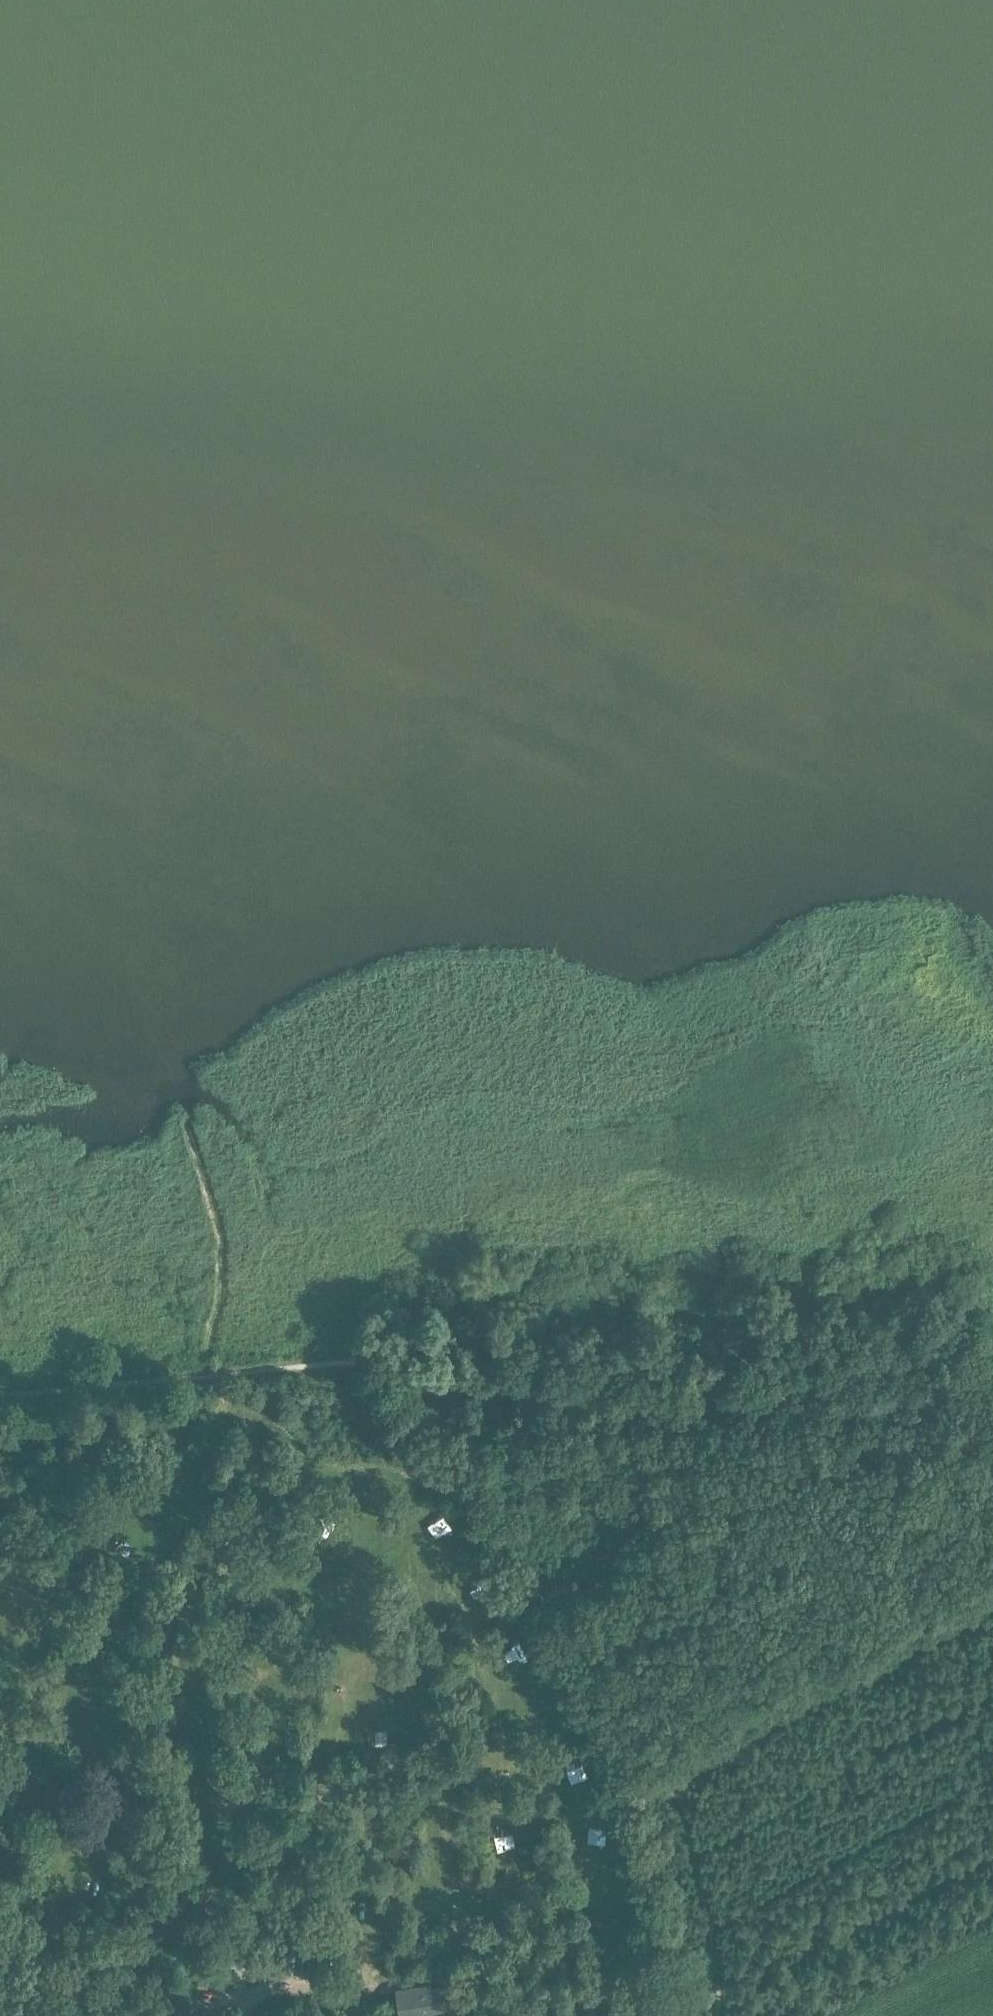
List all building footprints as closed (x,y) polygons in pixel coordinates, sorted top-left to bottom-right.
[(435,1848),(437,1866),(447,1864),(445,1847),(435,1848)] [(257,1955),(246,1960),(251,1970),(262,1965),(257,1955)] [(431,1988),(399,1993),(402,2013),(434,2008),(433,2007),(447,2005),(445,1987),(431,1989),(431,1988)]
